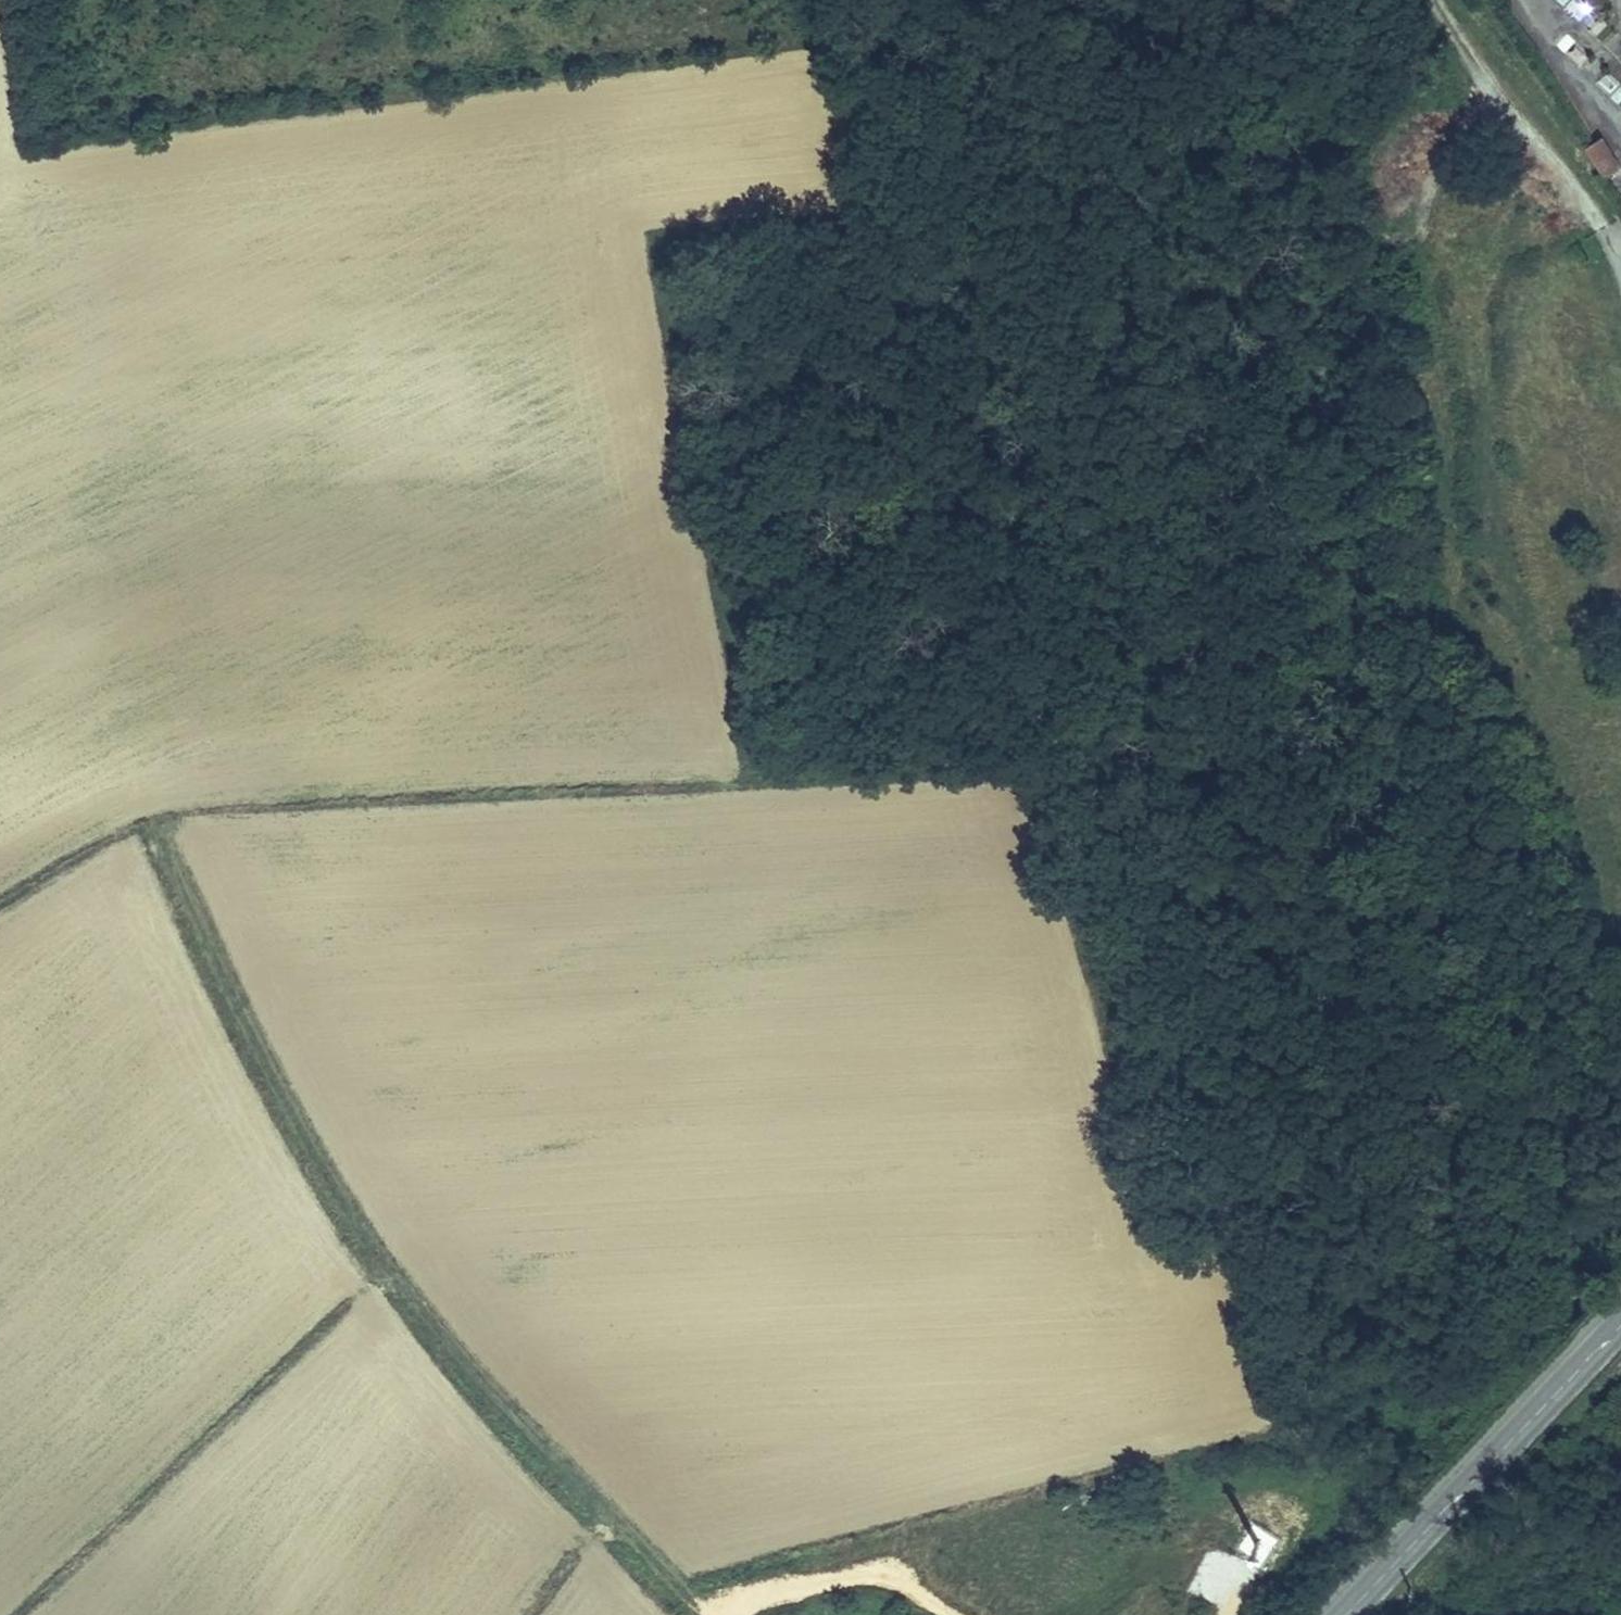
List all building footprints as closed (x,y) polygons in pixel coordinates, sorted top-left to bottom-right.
[(1601,133),(1586,145),(1604,169),(1620,156),(1601,133)]
